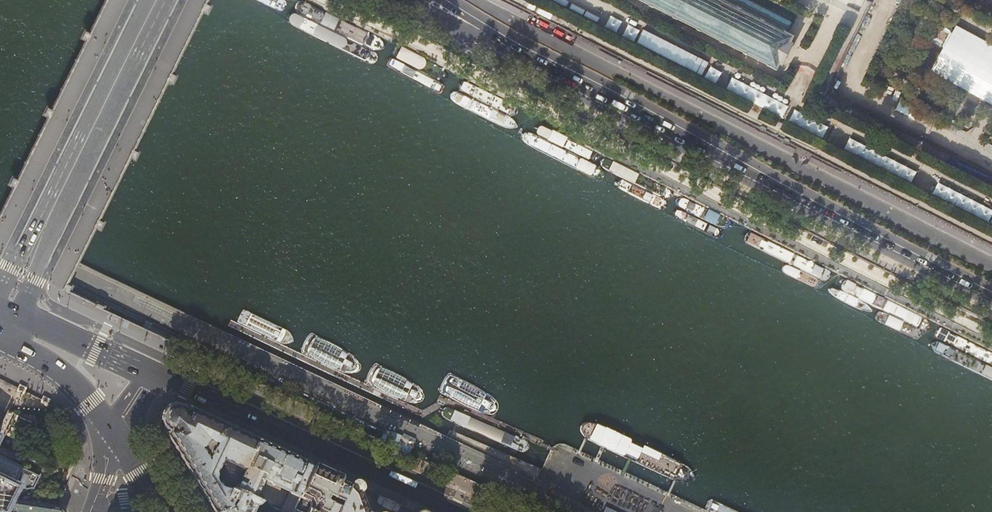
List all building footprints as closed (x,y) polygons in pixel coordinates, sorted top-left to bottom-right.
[(777,68),(780,62),(783,63),(785,59),(782,57),(788,46),(791,48),(794,43),(791,41),(794,35),(786,31),(786,32),(764,21),(765,20),(763,19),(762,20),(741,9),(741,8),(739,7),(739,8),(723,0),(645,0),(652,4),(654,6),(655,5),(676,16),(678,17),(699,27),(699,28),(701,29),(723,39),(722,40),(724,41),(725,40),(746,51),(746,52),(748,53),(748,52),(770,63),(769,64),(777,68)] [(25,391),(27,388),(20,384),(18,387),(16,391),(18,391),(15,395),(21,398),(23,394),(25,391)] [(48,404),(50,400),(43,396),(42,399),(40,402),(47,405),(48,404)] [(161,421),(162,425),(164,429),(167,431),(168,432),(166,434),(189,472),(214,511),(221,511),(229,507),(237,490),(258,439),(189,407),(187,410),(186,408),(184,407),(182,406),(179,405),(175,405),(170,406),(167,408),(164,411),(162,414),(162,417),(161,421)] [(13,413),(9,411),(0,407),(0,439),(13,413)] [(586,438),(589,440),(603,447),(630,459),(675,481),(677,482),(685,483),(691,482),(696,480),(693,474),(690,469),(684,465),(596,424),(589,422),(584,423),(582,425),(580,428),(581,433),(584,437),(586,438)] [(258,439),(237,490),(260,501),(261,499),(261,496),(260,494),(258,493),(266,474),(274,478),(272,482),(273,484),(274,485),(277,479),(293,486),(291,493),(289,492),(281,510),(283,511),(293,511),(294,509),(299,497),(313,466),(304,461),(305,461),(281,450),(258,439)] [(62,511),(61,509),(58,508),(41,505),(41,503),(40,500),(38,496),(36,495),(35,493),(31,492),(28,492),(24,492),(25,489),(31,490),(32,490),(38,478),(21,469),(22,467),(15,463),(18,458),(2,450),(0,455),(0,511),(63,511),(62,511)] [(342,478),(329,472),(314,465),(313,466),(299,497),(308,502),(310,506),(307,511),(368,511),(367,511),(359,490),(359,489),(357,486),(356,485),(342,478)] [(260,501),(237,490),(229,507),(221,511),(251,511),(254,505),(256,506),(257,506),(259,505),(263,507),(264,503),(260,501)] [(380,496),(377,500),(377,501),(377,503),(378,503),(379,504),(382,506),(382,507),(391,510),(391,509),(395,511),(397,511),(398,510),(400,506),(380,496)]
